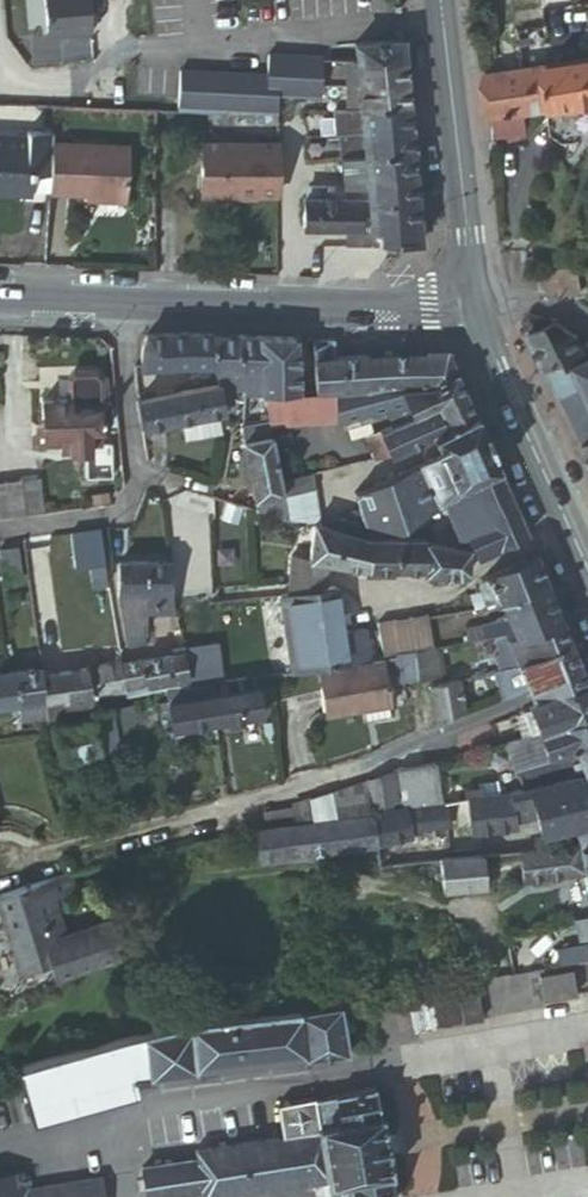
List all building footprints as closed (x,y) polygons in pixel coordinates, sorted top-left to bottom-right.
[(52,32),(93,28),(91,0),(49,0),(52,32)] [(513,0),(498,0),(500,9),(507,9),(514,3),(513,0)] [(548,40),(545,7),(515,10),(518,43),(548,40)] [(357,58),(405,54),(403,39),(403,37),(355,41),(357,58)] [(322,84),(322,57),(268,54),(267,76),(180,72),(178,110),(280,114),(281,96),(307,96),(323,95),(322,84)] [(360,85),(407,81),(405,54),(357,58),(358,69),(360,85)] [(338,57),(322,57),(322,84),(336,85),(337,69),(338,57)] [(357,58),(338,57),(337,69),(347,70),(358,69),(357,58)] [(549,63),(554,106),(555,107),(587,103),(587,59),(549,63)] [(554,106),(549,63),(522,66),(526,110),(554,107),(555,107),(554,106)] [(522,66),(491,69),(497,132),(498,140),(529,135),(526,110),(522,66)] [(360,85),(358,69),(347,70),(348,86),(360,85)] [(361,107),(408,103),(407,81),(360,85),(361,107)] [(322,84),(323,95),(338,95),(339,85),(336,85),(322,84)] [(350,108),(361,107),(360,85),(348,86),(350,108)] [(363,131),(411,127),(408,103),(361,107),(363,131)] [(350,108),(341,108),(343,133),(344,132),(363,131),(361,107),(350,108)] [(366,156),(413,152),(411,127),(363,131),(344,132),(345,156),(351,156),(366,156)] [(55,143),(55,138),(26,137),(25,144),(0,143),(0,200),(22,202),(23,197),(51,198),(53,173),(55,143)] [(199,196),(280,198),(280,145),(201,142),(199,196)] [(53,173),(51,198),(124,203),(127,147),(55,143),(53,173)] [(367,180),(415,176),(413,152),(366,156),(367,173),(367,177),(367,180)] [(345,156),(342,156),(342,174),(367,173),(366,156),(351,156),(345,156)] [(415,176),(367,180),(368,197),(306,197),(306,228),(350,228),(350,245),(381,245),(381,241),(421,238),(415,176)] [(553,294),(566,291),(583,287),(579,269),(548,273),(553,294)] [(525,319),(549,369),(576,361),(587,357),(587,343),(583,344),(579,335),(532,310),(525,319)] [(190,334),(147,335),(145,346),(144,366),(148,366),(171,364),(190,363),(190,334)] [(195,334),(190,334),(190,363),(212,363),(214,334),(195,334)] [(238,369),(239,336),(214,334),(212,363),(211,368),(214,370),(238,369)] [(263,370),(265,336),(239,336),(238,369),(242,370),(263,370)] [(294,391),(296,338),(265,336),(263,370),(262,388),(264,391),(294,391)] [(313,359),(335,359),(336,339),(313,338),(313,359)] [(457,371),(447,355),(370,357),(370,387),(422,386),(457,371)] [(370,387),(370,357),(335,359),(313,359),(311,391),(334,390),(346,389),(370,387)] [(564,398),(586,442),(587,441),(587,357),(576,361),(586,390),(564,398)] [(576,361),(549,369),(564,398),(586,390),(576,361)] [(214,370),(215,374),(218,382),(240,382),(242,370),(238,369),(214,370)] [(262,388),(263,370),(242,370),(240,382),(246,382),(247,388),(262,388)] [(477,415),(457,371),(422,386),(404,394),(408,402),(413,413),(438,402),(449,428),(477,415)] [(221,386),(227,412),(234,410),(228,390),(243,390),(244,395),(264,393),(264,391),(262,388),(247,388),(246,382),(240,382),(218,382),(221,386)] [(221,386),(188,391),(193,419),(227,412),(221,386)] [(422,386),(370,387),(346,389),(347,419),(404,394),(422,386)] [(347,419),(346,389),(334,390),(335,419),(347,419)] [(334,390),(311,391),(294,391),(264,391),(264,393),(268,411),(271,421),(271,423),(335,419),(334,390)] [(167,396),(171,423),(185,421),(193,419),(188,391),(167,396)] [(156,397),(140,401),(144,428),(171,423),(167,396),(156,397)] [(100,432),(100,404),(71,404),(71,398),(43,398),(44,441),(61,441),(61,450),(89,450),(90,432),(100,432)] [(413,413),(408,402),(376,416),(382,429),(413,413)] [(433,436),(449,428),(438,402),(413,413),(382,429),(393,453),(433,436)] [(227,412),(193,419),(194,437),(229,431),(230,423),(227,412)] [(499,465),(477,415),(449,428),(433,436),(441,452),(456,485),(471,479),(499,465)] [(193,419),(185,421),(187,438),(194,437),(193,419)] [(244,441),(255,497),(283,492),(282,477),(279,467),(272,435),(271,423),(271,421),(242,427),(244,441)] [(393,453),(382,429),(367,435),(377,456),(393,453)] [(474,488),(471,479),(456,485),(441,452),(358,492),(366,521),(384,526),(396,529),(420,516),(474,488)] [(530,534),(499,465),(471,479),(474,488),(420,516),(425,525),(451,514),(459,533),(468,530),(479,556),(530,534)] [(282,477),(289,476),(288,466),(279,467),(282,477)] [(316,483),(315,470),(289,476),(292,490),(316,483)] [(12,513),(32,510),(28,479),(26,476),(7,479),(12,513)] [(292,490),(289,476),(282,477),(283,492),(292,490)] [(32,510),(47,509),(44,478),(28,479),(32,510)] [(12,513),(7,479),(0,480),(0,515),(12,513)] [(292,490),(283,492),(286,501),(288,520),(310,524),(310,521),(320,519),(316,483),(292,490)] [(214,498),(185,488),(179,507),(209,516),(214,502),(214,498)] [(255,497),(258,511),(288,520),(286,501),(285,501),(283,492),(255,497)] [(384,538),(384,526),(366,521),(356,519),(343,516),(340,531),(371,538),(384,538)] [(323,561),(371,568),(371,538),(340,531),(321,527),(315,526),(310,558),(322,560),(323,561)] [(99,529),(69,532),(72,566),(103,562),(99,529)] [(469,568),(471,546),(426,535),(426,538),(425,568),(425,571),(462,572),(469,568)] [(371,538),(371,568),(398,568),(399,538),(384,538),(371,538)] [(399,538),(398,568),(425,568),(426,538),(399,538)] [(29,578),(25,543),(7,545),(11,580),(29,578)] [(505,595),(547,578),(537,554),(536,551),(487,573),(488,574),(480,577),(481,579),(478,583),(480,588),(471,592),(478,606),(505,595)] [(319,581),(322,560),(310,558),(289,559),(291,583),(319,581)] [(123,588),(149,588),(149,559),(122,559),(121,587),(123,588)] [(149,588),(172,588),(171,560),(149,559),(149,588)] [(561,615),(547,578),(505,595),(513,614),(486,624),(485,622),(466,626),(470,639),(508,630),(511,635),(520,632),(523,633),(561,615)] [(319,581),(291,583),(292,592),(320,590),(319,581)] [(151,633),(150,609),(149,588),(123,588),(127,635),(151,633)] [(150,609),(176,609),(174,593),(172,588),(149,588),(150,609)] [(281,593),(291,674),(321,670),(353,664),(372,660),(367,629),(343,632),(337,588),(320,590),(292,592),(281,593)] [(511,635),(521,660),(571,640),(561,615),(523,633),(520,632),(511,635)] [(389,656),(401,655),(417,651),(438,647),(429,616),(384,626),(389,656)] [(521,660),(529,684),(530,687),(582,665),(571,640),(521,660)] [(424,664),(425,673),(430,672),(441,670),(438,647),(417,651),(420,665),(424,664)] [(127,686),(188,676),(184,651),(144,658),(144,661),(124,664),(127,686)] [(403,671),(405,677),(418,674),(417,667),(420,665),(417,651),(401,655),(403,671)] [(396,671),(397,672),(403,671),(401,655),(389,656),(387,657),(390,672),(396,671)] [(355,678),(390,672),(387,657),(380,658),(372,660),(353,664),(355,678)] [(48,710),(48,721),(95,710),(93,697),(128,691),(127,686),(124,664),(123,659),(88,665),(89,668),(45,674),(47,699),(64,697),(65,707),(48,710)] [(496,667),(505,694),(529,684),(521,660),(496,667)] [(391,677),(390,672),(355,678),(353,664),(321,670),(329,715),(364,709),(391,704),(394,703),(391,677)] [(417,667),(418,674),(425,673),(424,664),(420,665),(417,667)] [(532,706),(542,731),(544,735),(587,718),(587,682),(582,665),(530,687),(538,704),(532,706)] [(17,670),(22,702),(47,699),(45,674),(43,666),(17,670)] [(22,702),(17,670),(14,670),(0,672),(0,705),(22,702)] [(459,707),(452,679),(433,683),(424,685),(430,716),(459,707)] [(212,682),(217,719),(262,713),(258,686),(221,691),(219,681),(212,682)] [(174,725),(217,719),(212,682),(203,682),(204,693),(169,698),(174,725)] [(161,734),(153,694),(139,697),(146,737),(161,734)] [(135,704),(113,707),(114,715),(118,744),(140,741),(135,704)] [(393,715),(391,704),(364,709),(366,722),(393,715)] [(532,706),(518,711),(528,736),(542,731),(532,706)] [(114,715),(113,707),(96,710),(98,718),(114,715)] [(114,715),(98,718),(58,725),(62,755),(119,746),(118,744),(114,715)] [(548,746),(552,754),(517,763),(522,781),(586,764),(587,773),(587,718),(544,735),(548,746)] [(528,736),(525,737),(532,753),(548,746),(544,735),(542,731),(528,736)] [(413,808),(448,803),(442,776),(440,762),(402,768),(409,809),(413,808)] [(468,799),(483,796),(478,770),(442,776),(448,803),(468,799)] [(369,781),(377,808),(403,799),(395,771),(369,781)] [(531,787),(514,791),(483,796),(468,799),(472,832),(519,825),(518,819),(540,814),(546,830),(567,827),(581,823),(587,821),(587,774),(531,787)] [(342,819),(379,814),(377,808),(369,781),(332,791),(342,819)] [(294,803),(301,823),(342,819),(332,791),(294,803)] [(379,814),(384,842),(417,837),(417,832),(451,826),(448,803),(413,808),(409,809),(379,814)] [(292,809),(285,810),(266,812),(268,825),(293,821),(292,809)] [(257,828),(266,857),(384,843),(384,842),(379,814),(342,819),(301,823),(257,828)] [(567,827),(546,830),(548,847),(569,844),(567,827)] [(584,843),(569,844),(548,847),(521,850),(526,878),(587,871),(587,843),(584,843)] [(484,866),(483,854),(441,859),(444,887),(497,881),(495,864),(484,866)] [(404,863),(389,865),(389,873),(405,871),(404,863)] [(0,894),(21,967),(51,959),(55,977),(120,957),(115,936),(118,934),(113,920),(93,925),(95,932),(68,938),(56,898),(80,892),(74,871),(0,894)] [(580,918),(583,936),(587,935),(587,916),(580,918)] [(520,935),(520,928),(506,929),(508,938),(520,935)] [(578,992),(578,988),(574,967),(542,972),(547,996),(578,992)] [(481,1018),(475,983),(409,994),(416,1029),(481,1018)] [(345,1002),(299,1009),(303,1052),(304,1057),(308,1056),(350,1052),(345,1002)] [(187,1020),(122,1036),(133,1074),(197,1067),(197,1062),(303,1052),(299,1009),(187,1020)] [(122,1036),(20,1063),(34,1115),(136,1089),(133,1074),(122,1036)] [(376,1088),(315,1098),(319,1123),(380,1112),(376,1088)] [(315,1098),(314,1094),(276,1101),(281,1134),(320,1128),(319,1123),(315,1098)] [(319,1123),(320,1128),(329,1178),(330,1182),(332,1183),(391,1173),(393,1172),(390,1157),(386,1131),(383,1112),(380,1112),(319,1123)] [(202,1185),(204,1196),(214,1196),(316,1180),(329,1178),(320,1128),(281,1134),(195,1149),(195,1151),(196,1157),(202,1185)] [(392,1130),(386,1131),(390,1157),(397,1155),(400,1150),(396,1132),(392,1130)] [(196,1157),(195,1151),(161,1156),(162,1162),(196,1157)] [(151,1195),(160,1193),(160,1196),(189,1196),(193,1196),(193,1187),(202,1185),(196,1157),(162,1162),(141,1165),(146,1195),(151,1195)] [(25,1167),(0,1171),(0,1196),(30,1196),(29,1190),(25,1167)] [(332,1183),(334,1196),(395,1196),(391,1173),(332,1183)] [(30,1196),(105,1196),(101,1175),(32,1186),(31,1188),(29,1190),(30,1196)] [(329,1178),(316,1180),(319,1196),(334,1196),(332,1183),(330,1182),(329,1178)]
